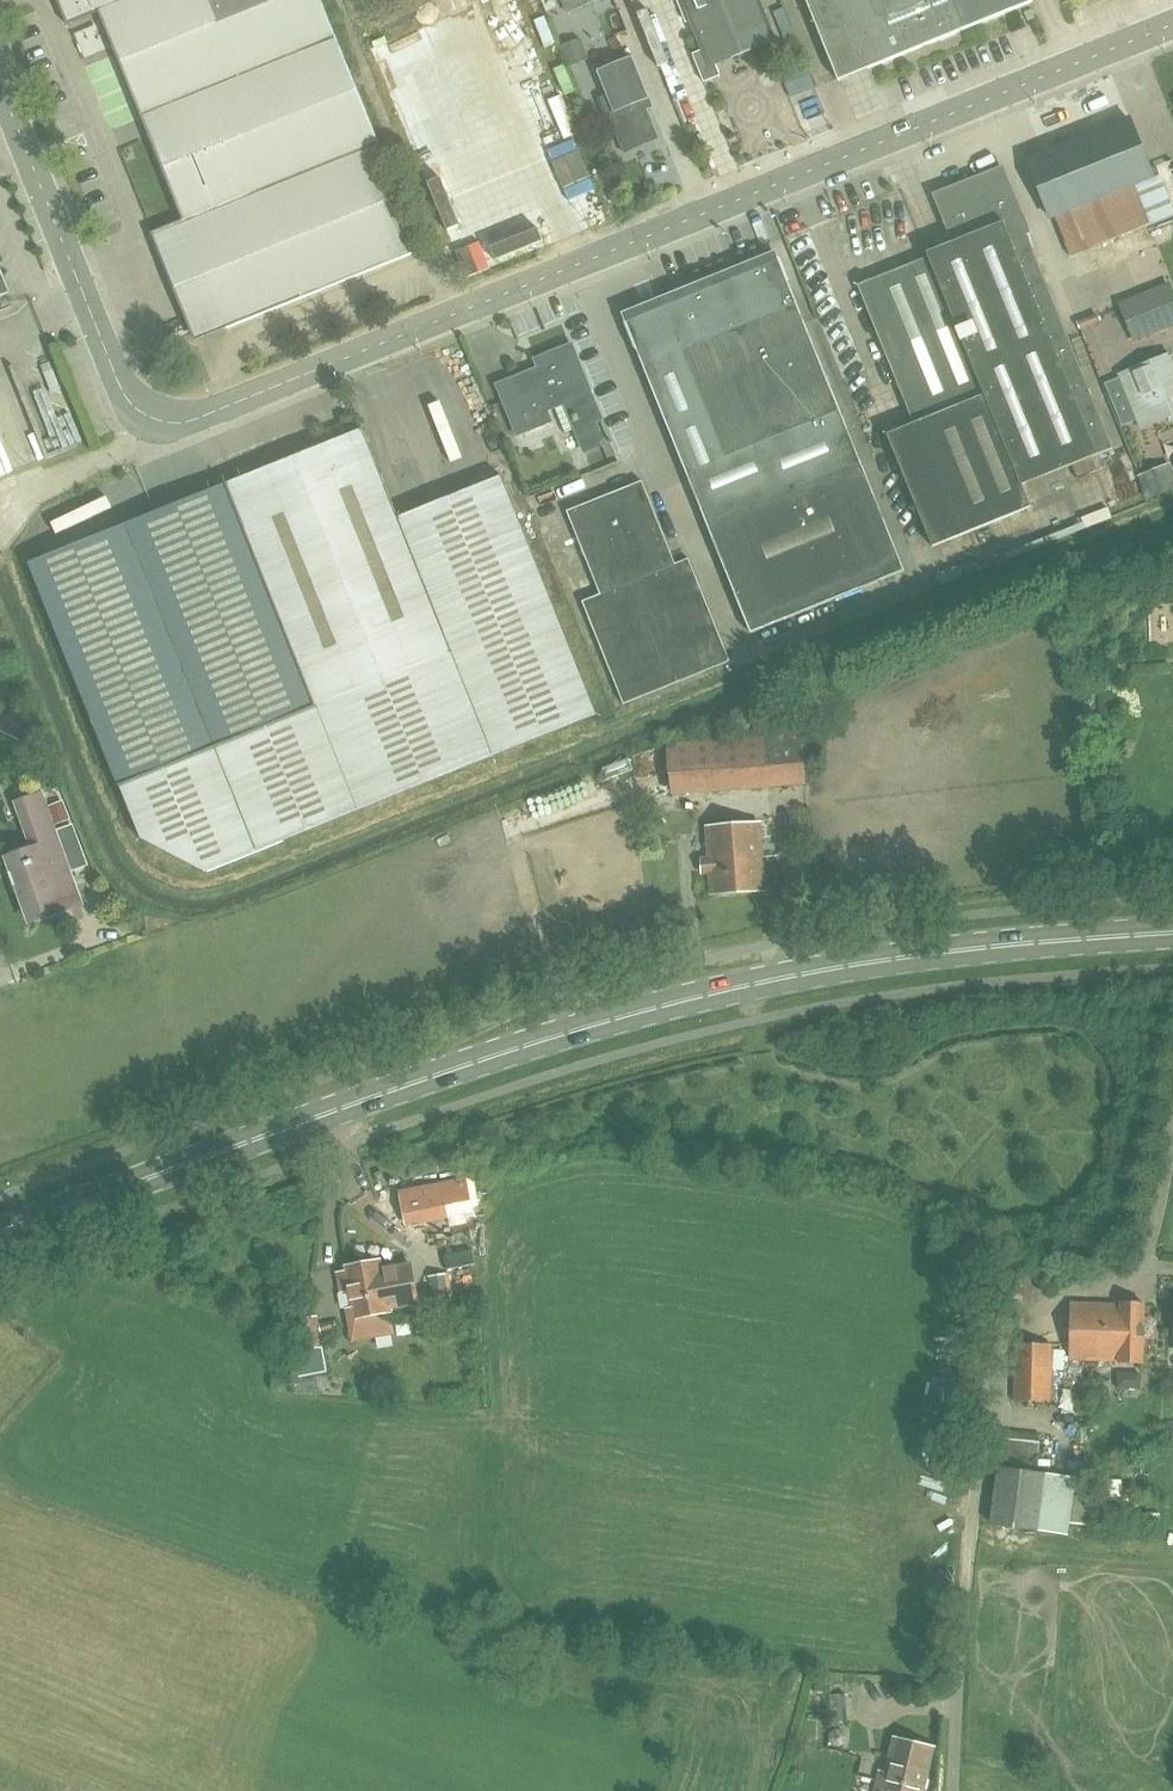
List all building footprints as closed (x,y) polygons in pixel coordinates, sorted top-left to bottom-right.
[(337,37),(321,0),(59,0),(69,24),(101,11),(142,116),(337,37)] [(599,0),(563,0),(568,12),(599,0)] [(717,66),(777,42),(760,0),(681,0),(702,51),(693,54),(705,82),(721,75),(717,66)] [(958,32),(958,31),(963,29),(1033,1),(1033,0),(807,0),(838,78),(839,79),(841,79),(867,68),(923,46),(928,44),(958,32)] [(378,51),(423,162),(472,141),(426,31),(378,51)] [(423,249),(337,37),(142,116),(184,220),(152,233),(175,290),(208,276),(227,324),(226,325),(228,328),(423,249)] [(625,153),(654,141),(647,124),(652,122),(644,102),(649,100),(632,57),(598,70),(614,112),(609,114),(625,153)] [(1029,161),(1053,218),(1056,217),(1072,257),(1172,215),(1172,160),(1151,169),(1131,119),(1029,161)] [(957,241),(953,242),(928,252),(929,256),(1023,485),(1072,465),(1078,478),(1098,470),(1106,467),(1100,453),(1113,448),(1027,234),(1001,171),(970,184),(969,179),(967,175),(966,176),(967,179),(971,189),(941,201),(957,241)] [(708,526),(708,527),(751,633),(852,592),(859,590),(906,571),(862,465),(862,463),(841,412),(780,260),(776,251),(741,265),(740,261),(728,266),(730,270),(695,284),(623,313),(626,322),(643,365),(687,473),(708,526)] [(1023,485),(929,256),(858,285),(914,423),(888,434),(933,547),(1032,507),(1023,485)] [(1172,324),(1172,293),(1170,286),(1121,305),(1135,339),(1167,327),(1172,324)] [(552,422),(548,411),(564,405),(575,430),(584,453),(606,444),(597,421),(603,419),(573,345),(545,356),(549,365),(515,379),(515,380),(499,387),(518,435),(552,422)] [(1166,418),(1170,422),(1172,421),(1172,362),(1170,355),(1120,375),(1120,377),(1133,408),(1138,419),(1138,422),(1151,417),(1154,423),(1166,418)] [(31,564),(122,787),(143,840),(206,874),(598,714),(502,478),(399,520),(362,430),(228,485),(31,564)] [(1166,490),(1172,488),(1172,467),(1159,472),(1166,490)] [(616,714),(713,673),(655,532),(558,572),(616,714)] [(667,740),(671,790),(806,780),(802,720),(763,723),(763,733),(667,740)] [(60,886),(75,881),(71,872),(89,866),(74,823),(57,829),(43,792),(17,801),(33,846),(38,860),(33,862),(32,860),(26,862),(27,864),(14,869),(10,859),(9,860),(13,872),(10,873),(15,887),(18,886),(30,919),(67,906),(60,886)] [(713,894),(764,890),(759,824),(708,827),(710,858),(709,858),(710,873),(711,873),(713,894)] [(468,1182),(405,1193),(411,1224),(474,1212),(468,1182)] [(342,1292),(351,1290),(354,1307),(347,1309),(353,1340),(393,1332),(389,1308),(418,1303),(411,1264),(381,1269),(380,1260),(347,1266),(348,1271),(346,1272),(338,1273),(342,1292)] [(1086,1360),(1085,1371),(1097,1372),(1097,1360),(1144,1363),(1145,1304),(1121,1304),(1073,1303),(1071,1359),(1086,1360)] [(335,1321),(319,1324),(317,1314),(298,1317),(303,1348),(297,1349),(301,1374),(326,1370),(320,1332),(337,1329),(335,1321)] [(1052,1344),(1016,1343),(1015,1401),(1051,1402),(1052,1344)] [(1042,1435),(997,1430),(994,1456),(1039,1461),(1042,1435)] [(1072,1477),(1001,1468),(994,1525),(1065,1535),(1072,1477)] [(1096,1510),(1070,1507),(1069,1523),(1094,1526),(1096,1510)] [(890,1762),(883,1787),(878,1785),(876,1790),(923,1790),(933,1749),(895,1739),(890,1762)]
